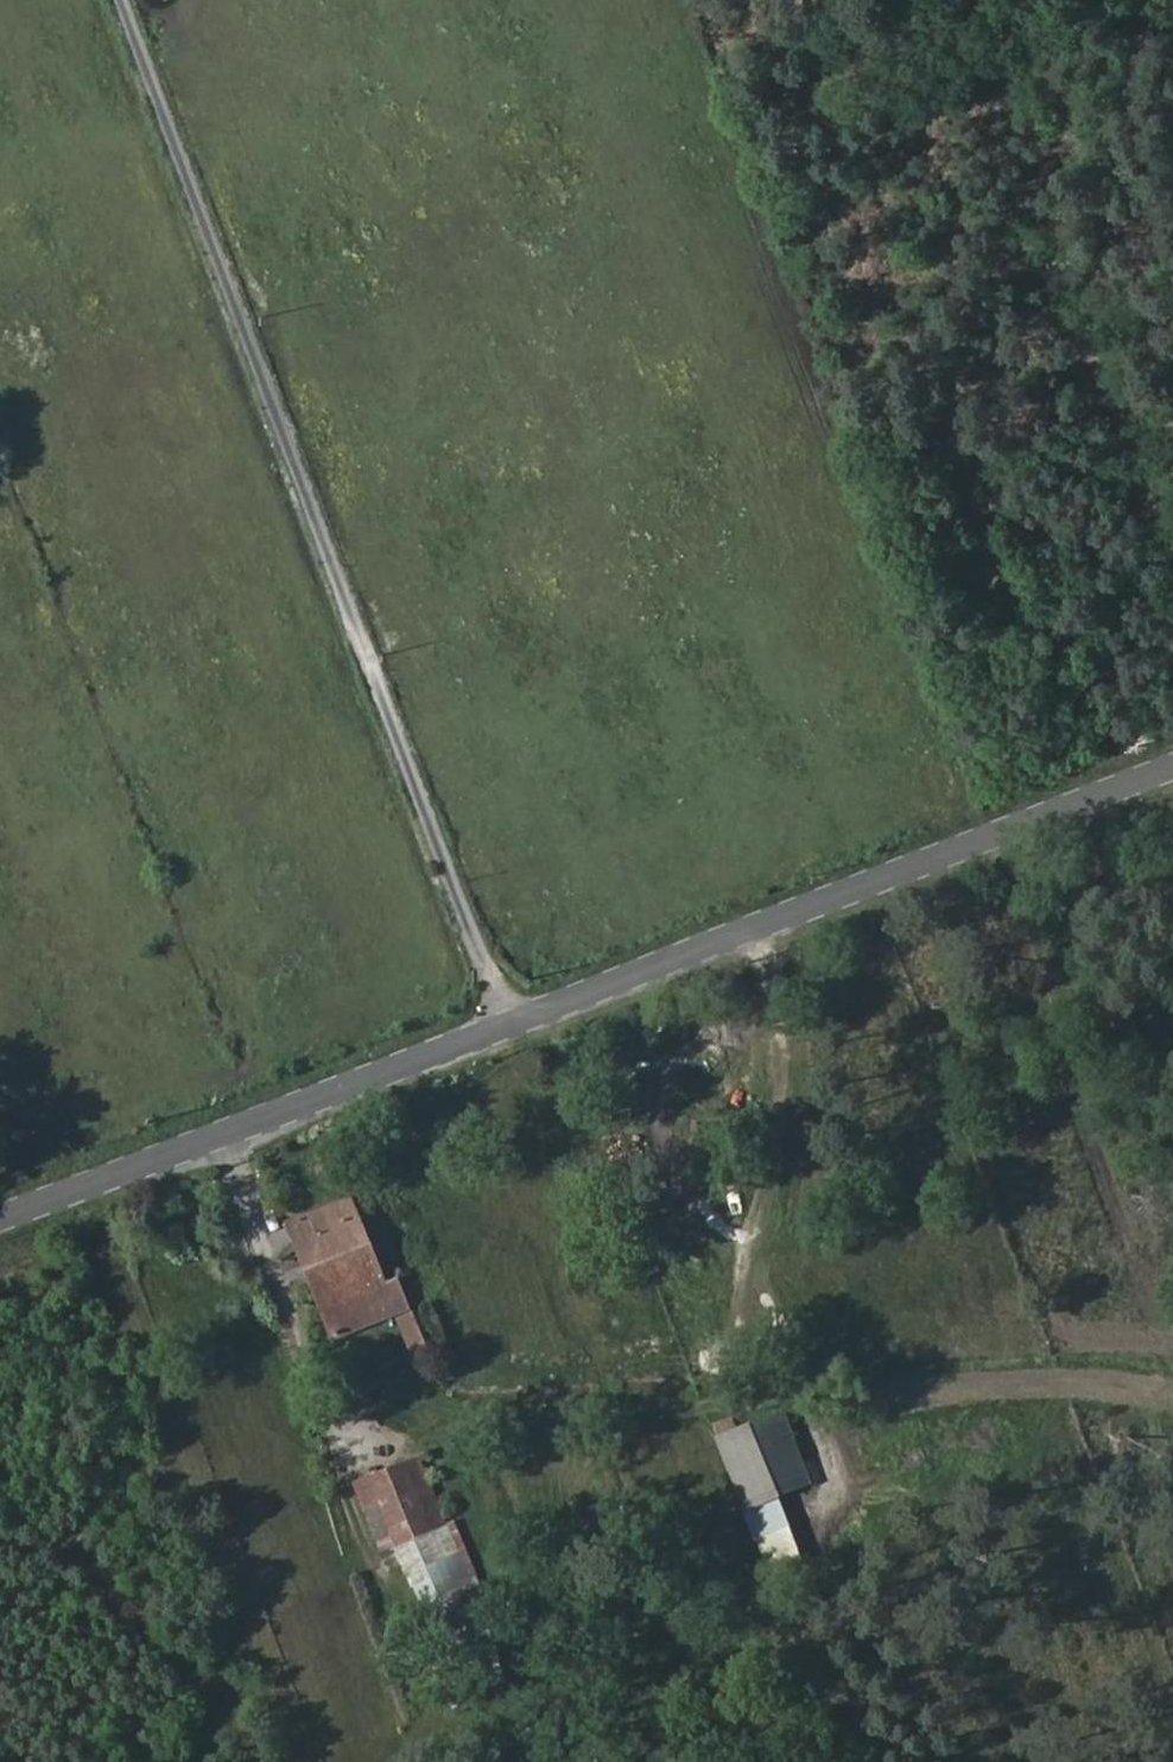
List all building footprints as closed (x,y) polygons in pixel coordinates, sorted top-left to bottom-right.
[(384,1285),(349,1198),(287,1223),(333,1336),(406,1307),(395,1281),(384,1285)] [(428,1354),(411,1313),(398,1319),(414,1359),(428,1354)] [(790,1526),(750,1422),(716,1435),(756,1539),(790,1526)] [(445,1524),(417,1457),(355,1482),(382,1549),(396,1544),(445,1524)] [(482,1594),(452,1521),(445,1524),(396,1544),(425,1617),(482,1594)]
